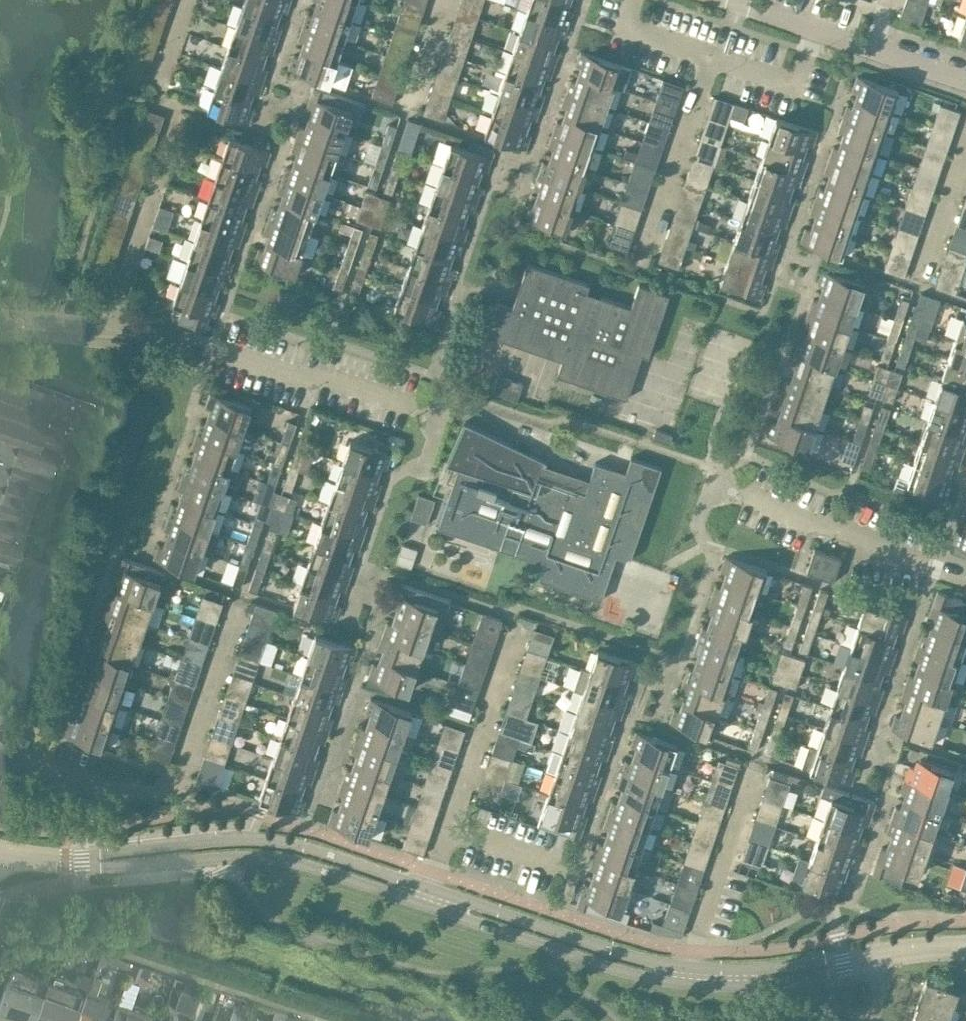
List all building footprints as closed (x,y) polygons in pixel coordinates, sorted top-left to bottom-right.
[(146,7),(167,14),(170,5),(156,0),(148,0),(146,7)] [(243,6),(275,17),(278,9),(286,12),(290,0),(245,0),(243,6)] [(318,8),(350,19),(357,0),(317,0),(320,1),(318,8)] [(526,11),(567,25),(571,12),(563,9),(566,1),(562,0),(530,0),(526,11)] [(243,6),(236,26),(276,40),(281,27),(273,25),(275,17),(243,6)] [(401,6),(399,13),(420,20),(422,13),(401,6)] [(307,14),(303,26),(343,40),(350,19),(318,8),(315,16),(307,14)] [(386,9),(383,18),(396,22),(399,14),(399,13),(391,11),(386,9)] [(902,9),(899,17),(920,24),(923,16),(902,9)] [(526,11),(519,31),(552,42),(555,35),(563,37),(567,25),(526,11)] [(396,22),(417,29),(420,20),(399,13),(399,14),(396,22)] [(958,37),(965,40),(965,16),(965,15),(958,37)] [(453,23),(450,31),(471,37),(473,30),(453,23)] [(236,26),(229,47),(261,58),(264,50),(272,53),(276,40),(236,26)] [(306,41),(304,49),(336,61),(343,40),(303,26),(298,39),(306,41)] [(450,31),(447,40),(468,47),(471,37),(450,31)] [(519,31),(513,51),(554,65),(558,53),(550,50),(552,42),(519,31)] [(138,32),(135,39),(156,45),(158,39),(138,32)] [(135,39),(132,48),(153,55),(156,45),(135,39)] [(388,46),(385,54),(406,61),(409,53),(388,46)] [(229,47),(222,67),(263,81),(267,68),(259,66),(261,58),(229,47)] [(293,54),(289,68),(329,82),(336,61),(304,49),(301,57),(293,54)] [(513,51),(505,72),(539,83),(541,75),(549,78),(554,65),(513,51)] [(581,75),(613,86),(621,64),(580,51),(575,64),(583,67),(581,75)] [(382,63),(403,70),(406,61),(385,54),(382,63)] [(439,63),(436,71),(457,78),(460,70),(439,63)] [(222,67),(215,87),(248,99),(250,91),(258,94),(263,81),(222,67)] [(436,71),(434,80),(454,87),(457,78),(436,71)] [(142,87),(145,79),(124,72),(121,80),(142,87)] [(505,72),(499,92),(540,106),(544,94),(536,91),(539,83),(505,72)] [(570,80),(566,92),(606,106),(613,86),(581,75),(578,83),(570,80)] [(860,92),(857,100),(890,111),(898,90),(857,76),(852,89),(860,92)] [(659,87),(680,94),(683,85),(662,78),(659,87)] [(215,87),(208,109),(248,123),(253,109),(245,106),(248,99),(215,87)] [(306,110),(309,111),(307,119),(344,131),(350,111),(358,114),(361,104),(365,105),(365,104),(314,87),(306,110)] [(374,88),(371,96),(391,103),(394,95),(374,88)] [(499,92),(492,113),(525,124),(527,116),(535,119),(540,106),(499,92)] [(570,108),(567,115),(599,127),(606,106),(566,92),(562,105),(570,108)] [(714,96),(711,104),(731,111),(734,103),(714,96)] [(847,104),(843,117),(883,131),(890,111),(857,100),(855,107),(847,104)] [(936,112),(957,119),(960,111),(939,104),(936,112)] [(425,105),(422,113),(443,120),(446,112),(425,105)] [(143,108),(140,116),(161,123),(164,115),(143,108)] [(651,112),(648,120),(669,127),(672,119),(651,112)] [(492,113),(484,134),(525,148),(530,135),(522,132),(525,124),(492,113)] [(556,120),(552,133),(593,147),(599,127),(567,115),(564,123),(556,120)] [(776,117),(768,138),(801,149),(804,142),(812,144),(817,131),(776,117)] [(846,133),(843,141),(876,152),(883,131),(843,117),(838,130),(846,133)] [(300,125),(296,138),(337,152),(344,131),(307,119),(304,127),(300,125)] [(664,135),(666,136),(669,127),(648,120),(641,141),(660,147),(664,135)] [(388,124),(381,144),(389,147),(396,126),(388,124)] [(702,129),(699,137),(720,145),(723,136),(702,129)] [(556,148),(553,156),(586,167),(593,147),(552,133),(548,146),(556,148)] [(229,137),(222,158),(255,169),(257,162),(265,164),(270,151),(229,137)] [(699,137),(696,146),(717,153),(720,145),(699,137)] [(928,137),(925,145),(946,153),(948,144),(928,137)] [(295,152),(293,160),(330,172),(337,152),(296,138),(291,151),(295,152)] [(768,138),(761,159),(802,173),(807,160),(799,157),(801,149),(768,138)] [(132,141),(129,150),(150,157),(153,149),(132,141)] [(641,141),(637,152),(658,159),(662,148),(660,147),(641,141)] [(833,146),(829,158),(869,172),(876,152),(843,141),(841,149),(833,146)] [(450,143),(443,165),(476,176),(479,168),(486,171),(491,157),(450,143)] [(381,144),(374,165),(382,167),(389,147),(381,144)] [(922,154),(943,161),(946,153),(925,145),(922,154)] [(398,148),(390,170),(399,173),(406,151),(398,148)] [(129,150),(126,158),(147,165),(150,157),(129,150)] [(637,152),(634,161),(655,168),(658,159),(637,152)] [(922,154),(918,167),(938,174),(943,161),(922,154)] [(543,161),(538,174),(579,188),(586,167),(553,156),(551,164),(543,161)] [(222,158),(215,179),(256,193),(260,180),(252,177),(255,169),(222,158)] [(832,173),(830,181),(863,193),(869,172),(829,158),(824,171),(832,173)] [(761,159),(754,179),(787,191),(790,183),(798,186),(802,173),(761,159)] [(287,166),(282,179),(323,193),(330,172),(293,160),(290,167),(287,166)] [(631,169),(652,176),(655,168),(634,161),(631,169)] [(368,185),(376,188),(382,167),(374,165),(368,185)] [(443,165),(436,185),(477,199),(481,186),(473,184),(476,176),(443,165)] [(688,169),(685,179),(706,186),(709,176),(688,169)] [(390,170),(383,191),(392,193),(399,173),(390,170)] [(542,189),(539,197),(572,208),(579,188),(538,174),(534,187),(542,189)] [(215,179),(208,199),(241,211),(243,203),(251,206),(256,193),(215,179)] [(282,193),(279,201),(283,202),(316,213),(323,193),(282,179),(278,192),(282,193)] [(685,179),(683,186),(704,193),(706,186),(685,179)] [(754,179),(747,199),(788,213),(793,201),(785,198),(787,191),(754,179)] [(911,186),(932,193),(934,186),(913,179),(911,186)] [(819,187),(815,199),(856,213),(863,193),(830,181),(827,190),(819,187)] [(118,183),(115,191),(136,198),(138,190),(118,183)] [(436,185),(429,206),(462,217),(465,209),(472,212),(477,199),(436,185)] [(908,196),(929,203),(932,193),(911,186),(908,196)] [(115,191),(112,200),(133,207),(136,198),(115,191)] [(365,191),(360,205),(373,209),(377,195),(365,191)] [(623,194),(620,202),(641,209),(644,201),(623,194)] [(377,195),(373,209),(385,214),(390,199),(377,195)] [(565,230),(572,208),(539,197),(536,205),(529,202),(524,216),(565,230)] [(208,199),(201,219),(242,233),(246,221),(238,218),(241,211),(208,199)] [(747,199),(740,220),(773,231),(776,224),(784,226),(788,213),(747,199)] [(818,215),(816,223),(849,233),(856,213),(815,199),(810,212),(818,215)] [(273,207),(268,220),(309,233),(316,213),(283,202),(279,201),(276,209),(273,207)] [(617,210),(638,218),(641,209),(620,202),(617,210)] [(355,220),(364,223),(367,224),(373,209),(360,205),(355,220)] [(429,206),(422,226),(463,240),(467,227),(459,224),(462,217),(429,206)] [(373,209),(367,224),(380,228),(385,214),(373,209)] [(674,211),(671,219),(681,223),(692,227),(693,226),(695,218),(674,211)] [(695,218),(693,226),(707,231),(710,223),(695,218)] [(201,219),(194,240),(227,251),(230,243),(238,246),(242,233),(201,219)] [(671,219),(669,228),(690,235),(692,227),(681,223),(671,219)] [(900,219),(897,227),(918,234),(921,226),(900,219)] [(268,234),(265,241),(302,254),(309,233),(268,220),(264,232),(268,234)] [(740,220),(733,241),(774,254),(779,242),(771,239),(773,231),(740,220)] [(613,223),(609,236),(630,243),(634,230),(613,223)] [(800,241),(813,246),(841,255),(849,233),(816,223),(813,230),(805,227),(800,241)] [(101,232),(122,239),(124,232),(103,225),(101,232)] [(354,226),(347,246),(355,249),(362,228),(354,226)] [(422,226),(415,247),(448,258),(451,250),(459,253),(463,240),(422,226)] [(894,236),(915,243),(918,234),(897,227),(894,236)] [(370,231),(363,252),(371,255),(378,234),(370,231)] [(101,232),(98,242),(118,249),(122,239),(101,232)] [(627,251),(629,244),(630,243),(609,236),(606,244),(627,251)] [(948,245),(965,251),(965,241),(951,236),(948,245)] [(194,240),(187,261),(228,274),(232,262),(224,259),(227,251),(194,240)] [(686,247),(665,240),(657,261),(678,269),(686,247)] [(688,240),(686,247),(693,249),(696,242),(688,240)] [(295,275),(302,254),(265,241),(263,249),(259,248),(254,261),(295,275)] [(733,241),(726,261),(760,272),(762,264),(770,267),(774,254),(733,241)] [(945,253),(965,260),(965,259),(965,251),(948,245),(946,252),(945,253)] [(347,246),(340,267),(348,269),(355,249),(347,246)] [(415,247),(408,267),(449,281),(453,268),(446,265),(448,258),(415,247)] [(363,252),(356,272),(364,275),(371,255),(363,252)] [(187,261),(180,281),(213,292),(216,285),(223,287),(228,274),(187,261)] [(757,280),(760,272),(726,261),(719,282),(760,296),(765,283),(757,280)] [(886,261),(883,269),(904,276),(907,268),(886,261)] [(562,358),(557,373),(627,397),(641,354),(646,356),(667,294),(638,284),(631,306),(587,291),(589,284),(527,263),(511,308),(496,303),(486,332),(562,358)] [(108,281),(110,272),(90,265),(87,274),(108,281)] [(941,266),(937,278),(957,285),(962,272),(941,265),(941,266)] [(333,287),(341,290),(348,269),(340,267),(333,287)] [(408,267),(401,287),(434,299),(437,291),(445,294),(449,281),(408,267)] [(826,286),(823,293),(856,305),(863,283),(822,269),(818,283),(826,286)] [(356,272),(349,293),(357,296),(364,275),(356,272)] [(937,278),(934,287),(954,294),(957,285),(937,278)] [(173,302),(181,305),(177,317),(203,326),(208,314),(214,316),(219,302),(210,300),(213,292),(180,281),(173,302)] [(432,306),(434,299),(401,287),(394,309),(435,323),(440,309),(432,306)] [(813,298),(808,311),(849,325),(856,305),(823,293),(821,301),(813,298)] [(900,297),(893,317),(902,320),(909,300),(900,297)] [(916,302),(909,323),(918,325),(925,305),(916,302)] [(812,327),(809,335),(842,346),(849,325),(808,311),(804,324),(812,327)] [(893,317),(886,337),(895,341),(902,320),(893,317)] [(955,338),(965,342),(965,318),(962,317),(955,338)] [(909,323),(902,343),(911,346),(918,325),(909,323)] [(798,340),(794,352),(835,366),(842,346),(809,335),(807,342),(798,340)] [(879,358),(887,361),(895,341),(886,337),(879,358)] [(948,359),(965,365),(965,342),(955,338),(948,359)] [(902,343),(895,364),(903,367),(911,346),(902,343)] [(798,367),(795,375),(828,386),(835,366),(794,352),(790,364),(798,367)] [(941,379),(965,387),(965,365),(948,359),(941,379)] [(877,364),(872,379),(885,383),(889,368),(877,364)] [(889,368),(885,383),(897,387),(902,372),(889,368)] [(497,374),(492,391),(501,394),(516,400),(522,382),(506,377),(497,374)] [(15,562),(40,488),(46,489),(56,460),(74,467),(94,407),(0,375),(0,557),(15,562)] [(785,381),(780,393),(821,407),(828,386),(795,375),(793,383),(785,381)] [(867,393),(876,396),(879,398),(885,383),(872,379),(867,393)] [(934,399),(965,410),(965,387),(941,379),(934,399)] [(885,383),(879,398),(892,402),(897,387),(885,383)] [(209,407),(207,415),(243,428),(251,406),(210,393),(205,406),(209,407)] [(786,402),(782,417),(814,428),(821,407),(780,393),(778,400),(786,402)] [(927,420),(960,431),(963,423),(965,424),(965,410),(934,399),(927,420)] [(864,403),(858,419),(867,423),(873,406),(864,403)] [(882,404),(874,425),(883,428),(890,407),(882,404)] [(200,422),(196,434),(237,448),(243,428),(207,415),(204,423),(200,422)] [(807,449),(814,428),(782,417),(779,424),(771,422),(766,435),(807,449)] [(858,419),(851,440),(860,443),(867,423),(858,419)] [(288,420),(281,441),(289,443),(296,423),(288,420)] [(445,503),(438,525),(511,550),(544,561),(539,576),(594,595),(600,597),(601,598),(616,555),(628,559),(628,558),(659,466),(630,457),(625,472),(595,461),(589,478),(544,463),(545,462),(546,462),(547,461),(487,431),(486,430),(465,420),(464,421),(465,422),(449,461),(447,460),(446,462),(458,466),(454,477),(453,482),(450,489),(445,503)] [(927,420),(920,441),(961,454),(965,442),(957,439),(960,431),(927,420)] [(304,425),(297,446),(305,449),(312,428),(304,425)] [(874,425),(867,445),(876,448),(883,428),(874,425)] [(672,434),(655,428),(652,438),(669,443),(672,434)] [(195,448),(193,456),(230,469),(237,448),(196,434),(191,447),(195,448)] [(841,459),(853,463),(860,443),(851,440),(848,439),(841,459)] [(350,440),(342,461),(375,473),(378,465),(386,468),(390,454),(350,440)] [(281,441),(274,461),(282,463),(289,443),(281,441)] [(920,441),(914,461),(946,472),(949,464),(957,467),(961,454),(920,441)] [(867,445),(860,466),(869,469),(876,448),(867,445)] [(297,446),(290,466),(298,469),(299,468),(305,450),(305,449),(297,446)] [(305,450),(299,468),(308,471),(314,454),(305,450)] [(186,463),(182,475),(223,489),(230,469),(193,456),(190,464),(186,463)] [(267,482),(275,485),(282,463),(274,461),(267,482)] [(342,461),(336,481),(376,495),(380,483),(372,480),(375,473),(342,461)] [(944,506),(947,496),(952,483),(944,480),(946,472),(914,461),(906,482),(903,492),(944,506)] [(290,466),(283,487),(291,490),(298,469),(290,466)] [(181,489),(179,497),(216,510),(223,489),(182,475),(178,488),(181,489)] [(336,481),(328,503),(361,514),(364,506),(372,508),(376,495),(336,481)] [(265,487),(260,502),(272,506),(277,491),(265,487)] [(277,491),(272,506),(284,510),(287,501),(289,496),(277,491)] [(418,494),(413,509),(410,518),(426,524),(435,499),(418,494)] [(172,503),(168,516),(209,530),(216,510),(179,497),(176,505),(172,503)] [(287,501),(284,510),(292,513),(293,512),(295,504),(287,501)] [(255,517),(263,520),(267,521),(272,506),(260,502),(255,517)] [(328,503),(322,523),(362,537),(366,524),(359,521),(361,514),(328,503)] [(272,506),(267,521),(271,522),(269,528),(277,531),(284,510),(272,506)] [(168,530),(165,538),(202,551),(209,530),(168,516),(164,529),(168,530)] [(253,522),(246,543),(254,545),(261,525),(253,522)] [(322,523),(315,543),(347,555),(350,547),(358,549),(362,537),(322,523)] [(269,528),(262,548),(270,551),(277,531),(269,528)] [(965,533),(957,530),(953,543),(965,548),(965,530),(965,533)] [(154,558),(195,572),(202,551),(165,538),(162,546),(158,545),(154,558)] [(241,556),(239,563),(247,566),(249,559),(254,546),(246,543),(241,556)] [(315,543),(308,563),(348,577),(353,565),(345,562),(347,555),(315,543)] [(402,543),(396,563),(411,568),(417,548),(402,543)] [(262,548),(255,569),(263,572),(270,551),(262,548)] [(814,548),(808,565),(806,571),(833,580),(841,557),(814,548)] [(729,572),(726,580),(759,591),(766,570),(725,556),(721,570),(729,572)] [(232,584),(240,587),(247,566),(239,563),(232,584)] [(308,563),(300,585),(333,596),(336,588),(344,590),(348,577),(308,563)] [(119,582),(116,590),(153,602),(160,581),(120,567),(115,581),(119,582)] [(255,569),(248,589),(256,592),(260,581),(263,572),(255,569)] [(716,585),(711,598),(752,611),(759,591),(726,580),(724,588),(716,585)] [(397,617),(430,628),(440,631),(450,600),(400,583),(392,606),(400,609),(397,617)] [(803,583),(796,604),(805,607),(812,586),(803,583)] [(300,585),(293,605),(334,619),(339,606),(331,603),(333,596),(300,585)] [(819,589),(812,609),(821,612),(828,592),(819,589)] [(110,596),(105,609),(146,623),(153,602),(116,590),(113,597),(110,596)] [(933,627),(965,639),(965,600),(937,590),(928,617),(936,620),(933,627)] [(199,603),(220,610),(223,602),(202,595),(199,603)] [(715,613),(712,621),(745,633),(752,611),(711,598),(707,610),(715,613)] [(249,600),(246,609),(253,611),(256,602),(249,600)] [(796,604),(789,624),(798,627),(805,607),(796,604)] [(865,604),(858,625),(891,636),(894,628),(901,631),(906,618),(865,604)] [(105,623),(102,631),(139,643),(146,623),(105,609),(101,621),(105,623)] [(812,609),(805,630),(814,633),(821,612),(812,609)] [(476,629),(496,636),(503,618),(482,611),(476,629)] [(252,612),(250,621),(270,628),(273,619),(252,612)] [(387,622),(382,634),(423,648),(430,628),(397,617),(394,624),(387,622)] [(702,626),(697,639),(738,653),(745,633),(712,621),(709,629),(702,626)] [(531,633),(552,640),(555,631),(534,624),(531,632),(531,633)] [(782,645),(791,648),(798,627),(789,624),(782,645)] [(858,625),(851,645),(892,659),(896,647),(888,644),(891,636),(858,625)] [(918,645),(959,659),(965,639),(933,627),(930,635),(923,633),(918,645)] [(191,628),(188,637),(209,644),(212,636),(191,628)] [(805,630),(798,651),(807,653),(814,633),(805,630)] [(96,637),(91,650),(132,663),(139,643),(102,631),(99,638),(96,637)] [(315,633),(308,655),(341,666),(343,658),(352,661),(356,647),(315,633)] [(386,649),(383,657),(416,669),(423,648),(382,634),(378,647),(386,649)] [(185,645),(206,652),(209,644),(188,637),(185,645)] [(701,654),(698,662),(731,673),(738,653),(697,639),(693,651),(701,654)] [(851,645),(844,666),(877,677),(880,669),(888,672),(892,659),(851,645)] [(922,661),(919,668),(952,679),(959,659),(918,645),(914,658),(922,661)] [(241,646),(238,654),(259,661),(262,653),(241,646)] [(597,649),(589,671),(623,682),(625,674),(633,677),(638,663),(597,649)] [(91,663),(88,671),(125,684),(132,663),(91,650),(87,662),(91,663)] [(780,651),(775,665),(788,669),(793,655),(780,651)] [(238,654),(235,662),(256,669),(259,661),(238,654)] [(467,654),(465,662),(485,669),(488,661),(467,654)] [(308,655),(301,675),(342,689),(346,677),(338,674),(341,666),(308,655)] [(793,655),(788,669),(800,674),(805,659),(793,655)] [(409,690),(416,669),(383,657),(380,665),(372,663),(368,676),(409,690)] [(523,658),(519,670),(539,677),(543,665),(523,658)] [(462,671),(482,678),(485,669),(465,662),(462,671)] [(688,667),(683,680),(724,694),(731,673),(698,662),(696,670),(688,667)] [(770,680),(779,683),(783,684),(788,669),(775,665),(770,680)] [(844,666),(837,686),(878,700),(882,688),(875,685),(877,677),(844,666)] [(573,688),(582,691),(624,705),(628,693),(620,690),(623,682),(589,671),(580,668),(573,688)] [(909,673),(904,686),(945,699),(952,679),(919,668),(917,676),(909,673)] [(177,669),(174,677),(195,684),(198,676),(177,669)] [(788,669),(783,684),(795,688),(800,674),(788,669)] [(538,682),(539,677),(519,670),(517,675),(538,682)] [(82,678),(77,691),(118,705),(125,684),(88,671),(85,679),(82,678)] [(301,675),(294,695),(327,706),(329,699),(338,702),(342,689),(301,675)] [(171,685),(192,692),(195,684),(174,677),(171,685)] [(687,696),(684,703),(717,714),(724,694),(683,680),(679,693),(687,696)] [(769,685),(761,707),(770,709),(777,688),(769,685)] [(228,686),(224,695),(245,702),(248,693),(228,686)] [(837,686),(830,707),(863,718),(866,710),(874,713),(878,700),(837,686)] [(908,701),(906,709),(938,720),(945,699),(904,686),(900,699),(908,701)] [(77,704),(74,712),(111,725),(118,705),(77,691),(73,703),(77,704)] [(582,691),(576,711),(609,723),(611,715),(619,718),(624,705),(582,691)] [(785,691),(778,712),(786,715),(793,694),(785,691)] [(224,695),(222,702),(243,709),(245,702),(224,695)] [(294,695),(287,716),(328,730),(332,717),(324,715),(327,706),(294,695)] [(471,711),(474,702),(454,695),(451,704),(471,711)] [(374,714),(371,721),(404,733),(411,712),(370,698),(366,711),(374,714)] [(508,701),(505,711),(526,717),(529,708),(508,701)] [(674,708),(669,722),(710,735),(717,714),(684,703),(682,710),(674,708)] [(451,704),(448,713),(468,720),(471,711),(451,704)] [(761,707),(755,727),(763,730),(770,709),(761,707)] [(830,707),(823,727),(864,741),(868,729),(860,726),(863,718),(830,707)] [(895,714),(890,728),(931,742),(938,720),(906,709),(903,717),(895,714)] [(163,710),(160,719),(181,726),(184,718),(163,710)] [(505,711),(502,718),(523,725),(526,717),(505,711)] [(576,711),(569,732),(610,746),(614,733),(606,731),(609,723),(576,711)] [(63,733),(104,747),(111,725),(74,712),(72,720),(68,719),(63,733)] [(778,712),(771,732),(779,735),(786,715),(778,712)] [(287,716),(280,737),(313,748),(316,740),(323,743),(328,730),(287,716)] [(157,727),(178,734),(181,726),(160,719),(157,727)] [(360,727),(356,739),(397,753),(404,733),(371,721),(368,729),(360,727)] [(441,731),(462,738),(465,729),(444,722),(441,731)] [(213,727),(211,736),(231,743),(234,734),(213,727)] [(755,727),(748,747),(756,750),(763,730),(755,727)] [(823,727),(816,747),(849,759),(852,751),(860,754),(864,741),(823,727)] [(639,747),(636,755),(669,766),(676,744),(635,731),(631,744),(639,747)] [(569,732),(562,753),(595,764),(597,756),(606,759),(610,746),(569,732)] [(764,752),(778,757),(781,749),(775,747),(779,735),(771,732),(764,752)] [(211,736),(208,744),(228,751),(231,743),(211,736)] [(280,737),(273,757),(314,771),(318,758),(310,756),(313,748),(280,737)] [(360,755),(357,762),(390,773),(397,753),(356,739),(352,752),(360,755)] [(494,743),(491,751),(512,759),(515,750),(494,743)] [(808,745),(801,766),(850,783),(855,769),(846,767),(849,759),(816,747),(808,745)] [(555,772),(555,773),(596,787),(600,774),(592,771),(595,764),(562,753),(552,749),(546,769),(555,772)] [(491,751),(489,759),(488,760),(509,767),(512,759),(491,751)] [(149,752),(146,761),(167,768),(169,759),(149,752)] [(728,752),(725,761),(738,765),(741,757),(728,752)] [(625,761),(621,773),(662,787),(669,766),(636,755),(633,763),(625,761)] [(433,756),(430,764),(451,771),(454,763),(433,756)] [(273,757),(266,777),(299,789),(302,781),(310,784),(314,771),(273,757)] [(909,765),(905,777),(945,791),(953,770),(916,757),(913,766),(909,765)] [(715,767),(736,774),(738,765),(725,761),(718,758),(715,767)] [(346,767),(342,781),(383,795),(390,773),(357,762),(354,770),(346,767)] [(427,773),(448,780),(451,771),(430,764),(427,773)] [(196,778),(217,785),(220,776),(199,769),(196,778)] [(555,773),(548,793),(581,805),(584,797),(592,799),(596,787),(555,773)] [(625,788),(622,795),(655,807),(662,787),(621,773),(617,785),(625,788)] [(769,776),(766,784),(787,791),(790,783),(769,776)] [(266,777),(259,799),(300,813),(304,799),(297,796),(299,789),(266,777)] [(904,791),(901,799),(938,812),(945,791),(905,777),(900,790),(904,791)] [(346,796),(343,804),(376,815),(383,795),(342,781),(338,793),(346,796)] [(830,798),(823,818),(857,829),(859,822),(867,824),(875,802),(823,784),(819,794),(830,798)] [(480,785),(477,793),(498,800),(500,792),(480,785)] [(706,792),(704,801),(724,808),(727,799),(706,792)] [(578,812),(581,805),(548,793),(541,815),(582,828),(586,815),(578,812)] [(611,801),(607,813),(648,827),(655,807),(622,795),(619,803),(611,801)] [(419,797),(416,805),(437,812),(440,804),(419,797)] [(895,806),(891,819),(931,832),(938,812),(901,799),(899,807),(895,806)] [(701,809),(721,816),(724,808),(704,801),(701,809)] [(328,822),(369,836),(376,815),(343,804),(340,811),(332,808),(328,822)] [(414,814),(434,821),(437,812),(416,805),(414,814)] [(757,810),(755,817),(775,825),(778,817),(757,810)] [(611,829),(608,836),(642,847),(648,827),(607,813),(603,826),(611,829)] [(755,817),(752,826),(772,833),(775,825),(755,817)] [(823,818),(816,839),(857,853),(862,840),(854,837),(857,829),(823,818)] [(890,832),(887,840),(892,841),(924,853),(931,832),(891,819),(886,831),(890,832)] [(693,832),(690,841),(711,848),(714,839),(693,832)] [(598,842),(594,855),(635,868),(642,847),(608,836),(606,844),(598,842)] [(405,839),(402,847),(423,854),(426,846),(405,839)] [(816,839),(809,859),(843,870),(845,862),(853,865),(857,853),(816,839)] [(881,846),(872,873),(901,882),(905,870),(917,874),(924,853),(892,841),(887,840),(885,848),(881,846)] [(687,849),(708,856),(711,848),(690,841),(687,849)] [(764,859),(743,851),(740,860),(761,867),(764,859)] [(597,870),(595,877),(628,889),(635,868),(594,855),(589,867),(597,870)] [(791,876),(802,880),(843,894),(848,881),(840,879),(843,870),(809,859),(798,855),(791,876)] [(679,874),(676,882),(681,884),(697,889),(699,881),(679,874)] [(584,883),(576,906),(625,922),(629,912),(621,909),(628,889),(595,877),(592,885),(584,883)] [(673,891),(694,898),(697,889),(681,884),(676,882),(673,891)] [(650,929),(681,935),(683,931),(685,923),(665,916),(662,923),(653,920),(650,929)] [(59,937),(56,947),(79,954),(82,945),(59,937)] [(131,970),(127,979),(132,981),(138,982),(143,966),(137,964),(133,963),(133,962),(131,970)] [(0,1005),(0,1008),(33,1019),(45,982),(12,971),(0,1005)] [(99,988),(103,978),(94,976),(89,992),(88,992),(78,1020),(108,1020),(113,1007),(108,1006),(111,999),(97,995),(99,988)] [(926,978),(920,995),(952,1007),(958,989),(926,978)] [(33,1019),(38,1020),(72,1020),(81,994),(45,982),(33,1019)] [(200,996),(181,989),(174,1008),(193,1015),(200,996)] [(206,989),(203,997),(212,1001),(215,992),(206,989)] [(914,1012),(940,1020),(947,1020),(952,1007),(920,995),(914,1012)] [(242,1002),(237,1014),(249,1018),(253,1006),(242,1002)] [(113,1020),(152,1020),(154,1016),(118,1004),(113,1020)] [(270,1020),(284,1020),(287,1014),(275,1009),(270,1020)] [(911,1020),(940,1020),(914,1012),(911,1020)]
